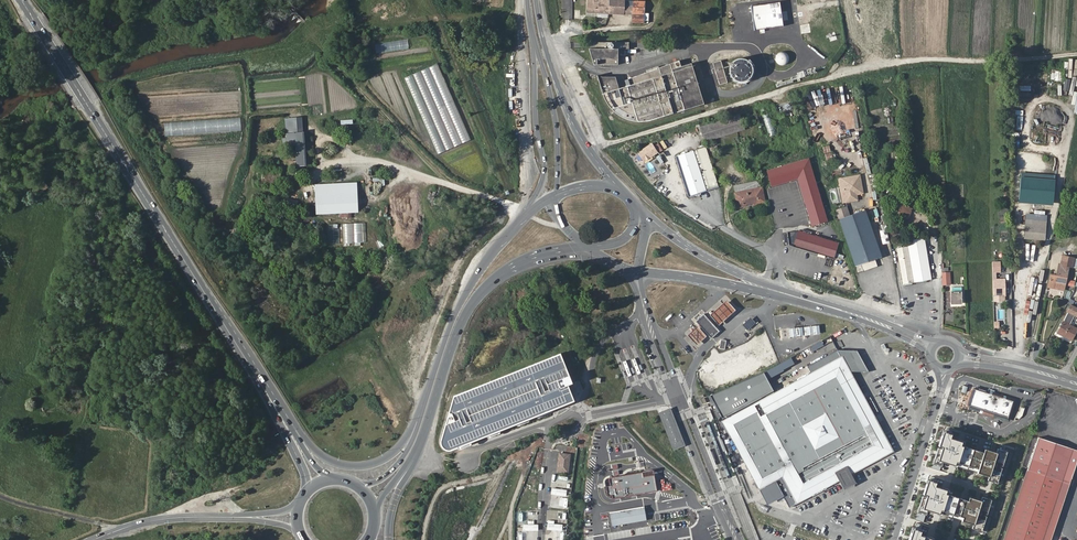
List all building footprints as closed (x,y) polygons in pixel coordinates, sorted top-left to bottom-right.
[(587,13),(624,15),(624,14),(632,15),(632,22),(644,23),(644,12),(633,11),(634,2),(625,1),(625,0),(588,0),(587,13)] [(633,11),(644,12),(645,2),(634,2),(633,11)] [(375,54),(409,50),(408,40),(374,44),(375,54)] [(630,43),(592,44),(593,51),(587,51),(593,67),(617,66),(616,50),(630,49),(630,43)] [(788,64),(789,53),(777,52),(776,63),(788,64)] [(733,80),(737,82),(741,83),(745,82),(748,80),(751,77),(752,73),(752,69),(751,65),(748,62),(745,60),(742,59),(738,59),(735,60),(732,63),(730,66),(729,69),(729,73),(730,77),(733,80)] [(722,60),(713,62),(719,84),(729,82),(722,60)] [(614,78),(596,79),(602,96),(605,103),(607,107),(612,113),(616,116),(625,120),(629,122),(634,123),(642,123),(646,123),(649,122),(703,105),(690,64),(680,67),(678,61),(624,82),(625,88),(618,90),(614,78)] [(438,63),(404,78),(438,154),(471,140),(438,63)] [(1038,78),(1038,68),(1029,68),(1029,78),(1038,78)] [(254,82),(254,91),(271,91),(271,82),(254,82)] [(767,137),(775,135),(769,106),(761,107),(767,137)] [(743,129),(738,113),(699,125),(701,129),(704,141),(743,129)] [(287,145),(296,145),(304,144),(304,133),(303,133),(302,118),(299,118),(290,118),(286,118),(287,139),(287,145)] [(652,141),(638,151),(644,160),(658,151),(652,141)] [(297,161),(297,165),(306,165),(304,144),(296,145),(297,156),(297,161)] [(824,154),(832,152),(830,145),(823,147),(824,154)] [(694,152),(706,191),(719,187),(706,148),(694,152)] [(689,197),(706,191),(694,152),(676,158),(689,197)] [(827,161),(834,159),(832,153),(825,154),(827,161)] [(808,159),(766,172),(771,187),(797,179),(811,226),(826,222),(808,159)] [(864,194),(861,175),(842,179),(845,197),(857,195),(864,194)] [(1054,180),(1021,177),(1018,199),(1052,202),(1054,180)] [(845,197),(842,179),(838,179),(842,203),(858,200),(857,195),(845,197)] [(734,186),(736,194),(762,189),(760,180),(734,186)] [(315,185),(316,195),(357,192),(356,182),(315,185)] [(41,194),(48,188),(47,187),(44,183),(37,189),(41,194)] [(762,189),(736,194),(739,208),(746,207),(746,205),(765,201),(762,189)] [(316,195),(317,214),(358,212),(357,192),(316,195)] [(893,202),(890,211),(904,216),(907,208),(893,202)] [(846,207),(835,211),(838,221),(849,217),(846,207)] [(881,258),(865,212),(849,217),(838,221),(854,267),(881,258)] [(1022,236),(1031,236),(1031,233),(1039,233),(1039,237),(1044,238),(1045,221),(1024,218),(1022,236)] [(344,223),(344,243),(366,243),(366,223),(344,223)] [(787,233),(788,245),(833,258),(837,244),(797,231),(787,233)] [(916,282),(932,278),(923,237),(908,241),(909,245),(916,282)] [(916,282),(909,245),(897,248),(904,284),(916,282)] [(1057,277),(1050,276),(1048,287),(1052,288),(1053,286),(1062,288),(1065,278),(1066,278),(1068,267),(1072,268),(1073,259),(1062,257),(1060,266),(1057,277)] [(942,277),(942,285),(950,285),(950,272),(944,272),(944,269),(942,268),(942,277)] [(996,279),(993,279),(994,302),(1006,301),(1005,279),(996,279)] [(951,292),(951,303),(962,303),(961,291),(951,292)] [(721,311),(710,321),(719,333),(731,321),(739,313),(730,302),(721,311)] [(1058,332),(1073,339),(1076,332),(1076,329),(1069,325),(1074,315),(1076,316),(1076,308),(1071,305),(1067,311),(1068,312),(1058,332)] [(695,320),(698,325),(701,328),(707,335),(711,340),(719,333),(710,321),(703,313),(695,320)] [(803,328),(790,329),(791,338),(804,337),(821,335),(820,326),(803,328)] [(707,335),(701,328),(695,334),(686,341),(696,353),(703,347),(711,340),(707,335)] [(560,353),(455,395),(441,440),(442,445),(443,447),(446,449),(449,450),(453,449),(457,447),(465,444),(470,442),(537,415),(560,406),(572,402),(566,386),(568,384),(572,383),(560,353)] [(846,367),(849,373),(864,373),(876,373),(865,355),(853,355),(839,355),(813,368),(816,373),(839,361),(842,360),(846,367)] [(712,368),(714,373),(702,377),(706,388),(761,369),(756,356),(725,367),(724,364),(712,368)] [(773,391),(728,419),(732,426),(727,428),(757,486),(780,474),(790,469),(799,486),(789,491),(796,503),(838,481),(837,479),(847,473),(849,476),(891,454),(884,441),(874,447),(866,432),(877,427),(849,373),(846,367),(842,369),(839,361),(816,373),(773,391)] [(728,419),(773,391),(764,373),(711,395),(716,406),(723,421),(728,419)] [(1014,404),(974,391),(969,405),(968,408),(1008,421),(1014,404)] [(669,411),(661,414),(675,448),(683,445),(669,411)] [(732,426),(728,419),(723,421),(727,428),(732,426)] [(881,434),(877,427),(866,432),(874,447),(884,441),(881,434)] [(953,436),(943,433),(933,465),(942,468),(943,464),(989,479),(988,483),(998,486),(1008,455),(998,451),(997,456),(985,452),(984,456),(964,449),(966,445),(951,441),(953,436)] [(1063,482),(1070,485),(1076,464),(1076,451),(1038,438),(1003,539),(1043,539),(1063,482)] [(559,452),(557,471),(568,472),(571,454),(559,452)] [(643,474),(642,468),(602,476),(607,502),(659,491),(655,472),(643,474)] [(790,469),(780,474),(785,483),(789,491),(799,486),(790,469)] [(851,480),(849,476),(847,473),(837,479),(838,481),(840,485),(842,489),(853,483),(851,480)] [(780,474),(757,486),(762,496),(766,503),(776,498),(783,510),(796,503),(789,491),(780,474)] [(938,485),(928,482),(918,514),(927,517),(928,513),(974,528),(973,532),(983,535),(993,504),(983,500),(982,505),(970,501),(969,505),(949,498),(951,494),(936,490),(938,485)] [(1043,539),(1051,539),(1070,485),(1063,482),(1043,539)] [(842,497),(847,494),(845,491),(834,497),(837,503),(843,499),(842,497)] [(612,509),(613,514),(615,527),(622,526),(649,522),(646,503),(612,509)] [(912,529),(908,539),(931,539),(920,536),(921,532),(912,529)]
